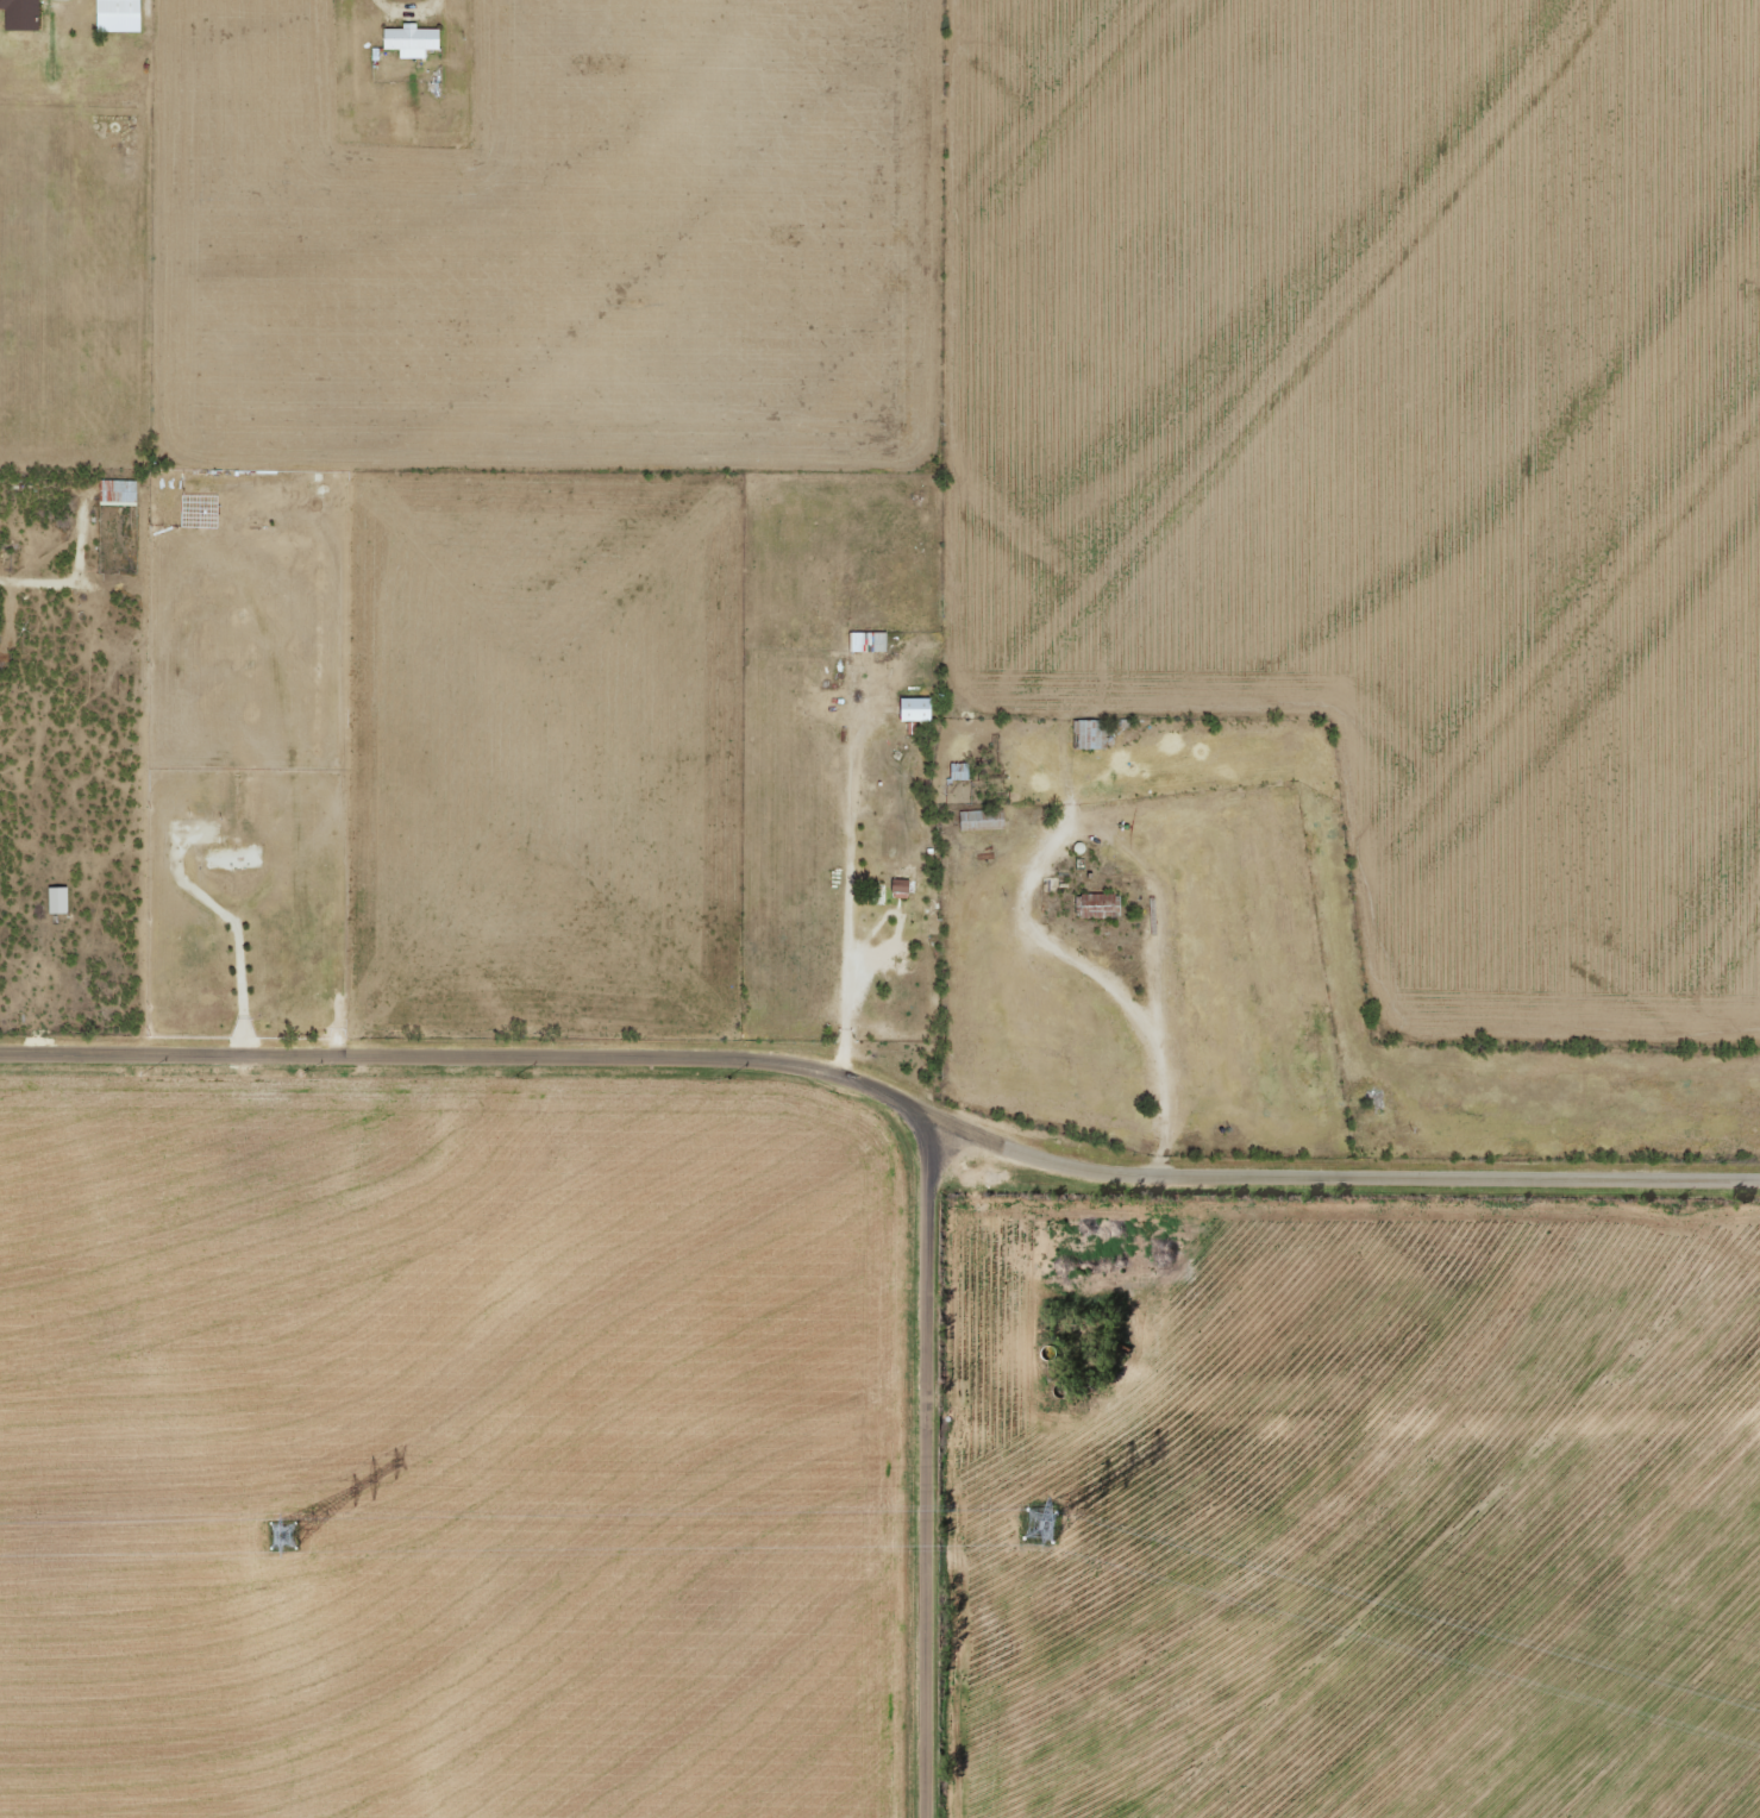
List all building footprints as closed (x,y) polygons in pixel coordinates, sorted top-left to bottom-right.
[(38,0),(0,0),(0,9),(4,9),(3,31),(38,32),(38,0)] [(94,32),(138,33),(138,0),(94,0),(94,32)] [(414,30),(414,24),(401,25),(401,29),(381,30),(382,51),(437,50),(437,29),(414,30)] [(136,481),(98,480),(98,505),(135,506),(136,481)] [(848,652),(884,653),(885,634),(849,633),(848,652)] [(928,699),(898,699),(898,721),(928,721),(928,699)] [(1103,749),(1102,720),(1075,721),(1076,749),(1103,749)] [(966,780),(966,764),(950,764),(951,780),(966,780)] [(959,831),(1003,830),(1002,811),(958,812),(959,831)] [(47,914),(66,914),(65,888),(46,888),(47,914)] [(1117,894),(1079,895),(1079,918),(1117,918),(1117,894)]
